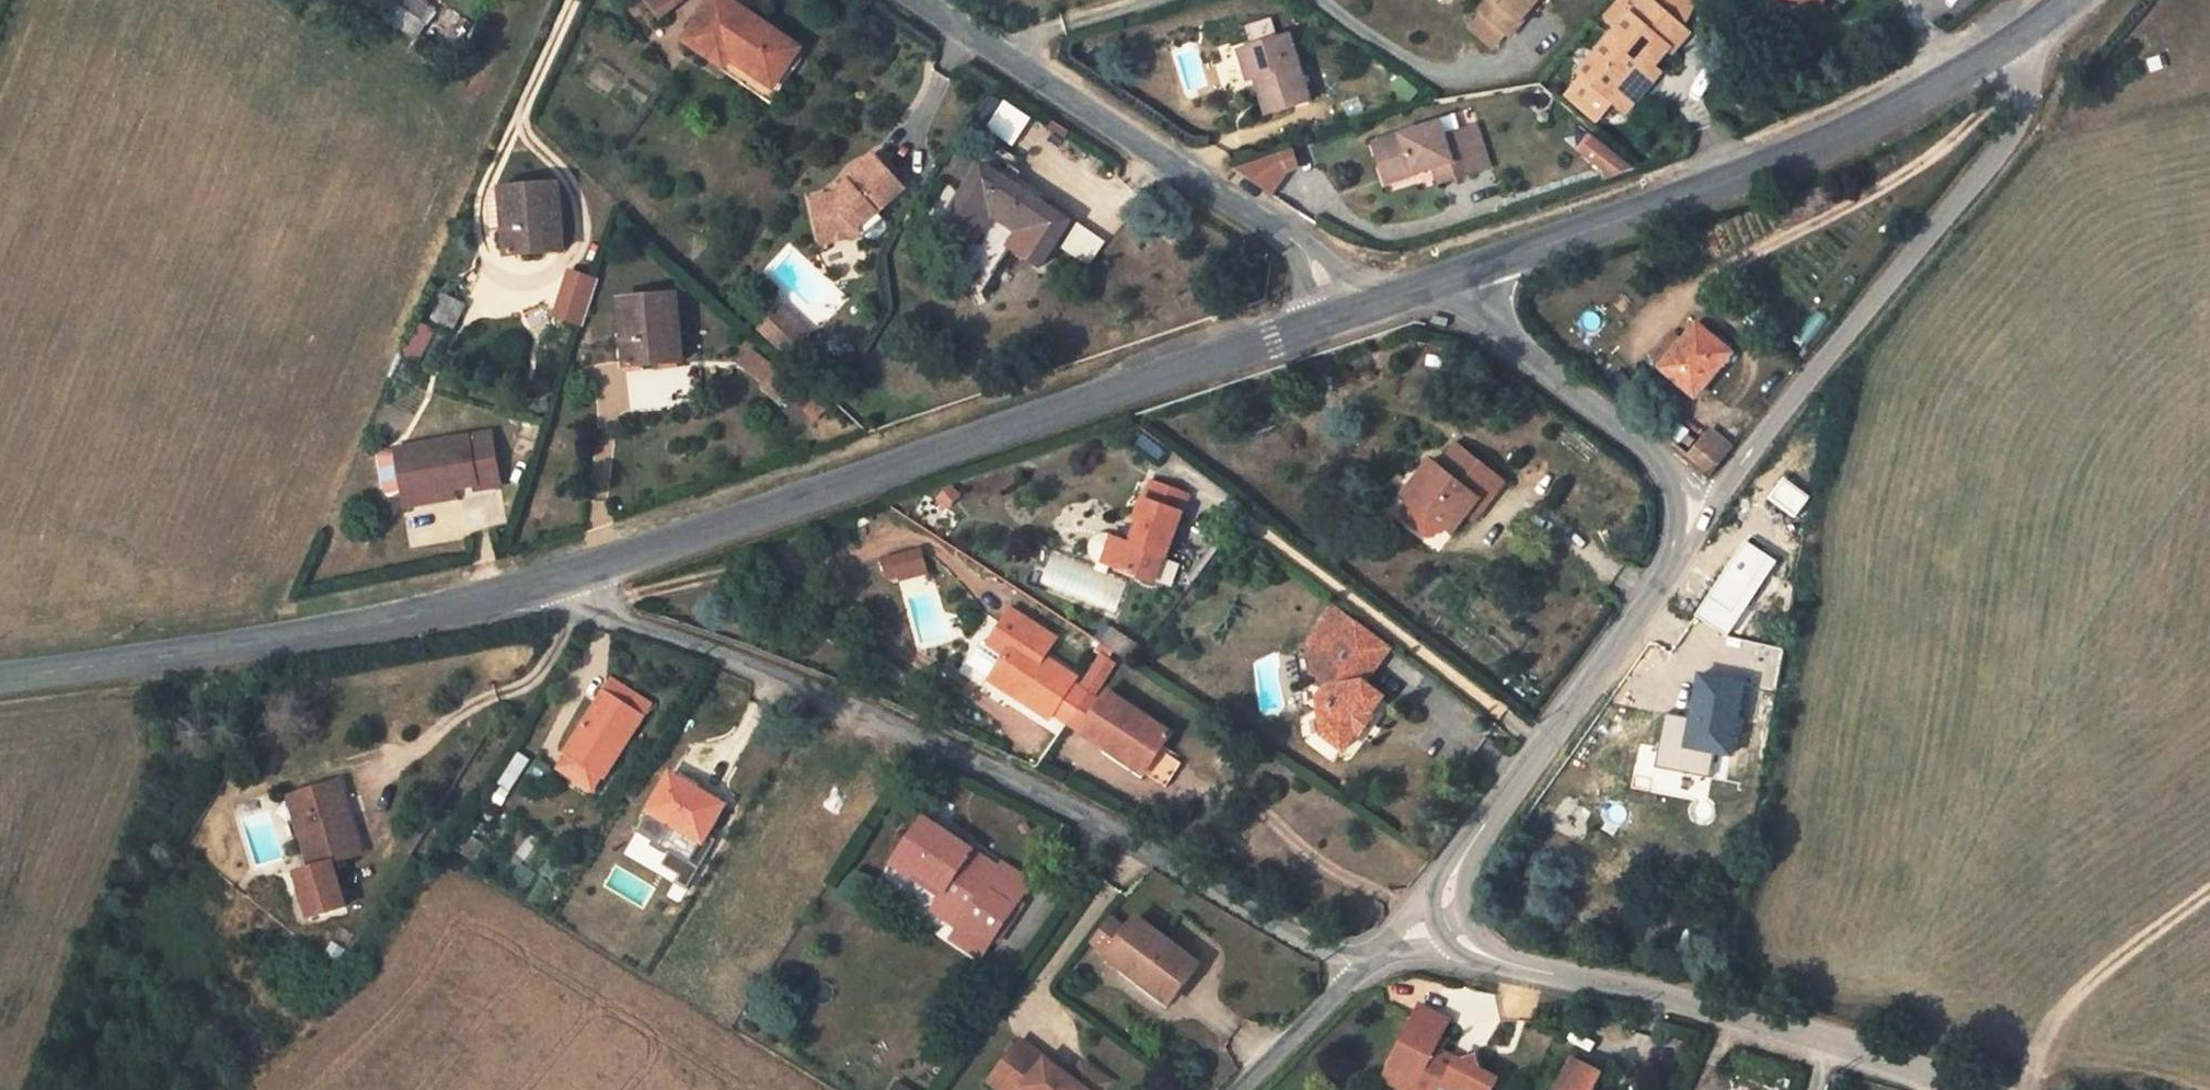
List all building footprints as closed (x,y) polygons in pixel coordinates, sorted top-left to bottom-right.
[(429,8),(416,0),(359,0),(410,36),(429,8)] [(682,0),(648,0),(661,16),(682,0)] [(688,43),(725,70),(732,60),(775,89),(789,67),(801,50),(728,0),(717,0),(688,43)] [(1484,9),(1513,34),(1525,20),(1523,18),(1538,0),(1492,0),(1484,9)] [(1583,71),(1587,74),(1571,93),(1600,118),(1616,100),(1621,105),(1655,64),(1671,46),(1675,50),(1691,31),(1686,27),(1656,0),(1642,0),(1583,71)] [(1686,27),(1692,1),(1691,0),(1656,0),(1686,27)] [(1290,36),(1249,48),(1257,78),(1268,112),(1310,101),(1290,36)] [(1249,48),(1240,50),(1249,80),(1257,78),(1249,48)] [(796,71),(789,67),(775,89),(732,60),(725,70),(724,72),(773,105),(796,71)] [(1663,71),(1655,64),(1621,105),(1629,111),(1663,71)] [(987,129),(1018,143),(1031,113),(1000,99),(987,129)] [(1063,121),(1061,120),(1057,129),(1071,138),(1077,130),(1063,121)] [(1374,145),(1384,177),(1412,168),(1413,174),(1434,168),(1453,162),(1458,179),(1475,174),(1463,132),(1446,137),(1442,124),(1374,145)] [(1479,127),(1463,132),(1475,174),(1492,169),(1479,127)] [(1615,182),(1630,163),(1590,130),(1575,150),(1615,182)] [(1297,149),(1243,175),(1244,177),(1280,201),(1296,177),(1308,172),(1297,149)] [(881,150),(853,174),(856,178),(839,193),(837,195),(815,199),(824,241),(861,233),(862,228),(863,224),(861,222),(879,206),(882,210),(912,185),(881,150)] [(1439,185),(1458,179),(1453,162),(1434,168),(1439,185)] [(1014,187),(984,167),(945,225),(974,244),(992,217),(1020,235),(1011,248),(1041,268),(1068,228),(1071,225),(1014,187)] [(1386,182),(1413,174),(1412,168),(1384,177),(1386,182)] [(835,187),(839,193),(856,178),(853,174),(852,172),(835,187)] [(1019,181),(1014,187),(1071,225),(1068,228),(1073,231),(1080,222),(1019,181)] [(565,252),(559,186),(508,190),(494,191),(491,205),(493,232),(506,231),(508,250),(520,249),(521,256),(565,252)] [(886,215),(882,210),(879,206),(861,222),(863,224),(862,228),(865,231),(886,215)] [(551,316),(581,327),(600,278),(569,267),(551,316)] [(626,342),(628,362),(640,361),(640,368),(685,364),(679,296),(628,301),(632,341),(626,342)] [(456,328),(465,306),(446,297),(437,319),(456,328)] [(784,310),(763,334),(791,359),(812,335),(784,310)] [(1687,343),(1685,341),(1662,368),(1696,397),(1734,355),(1701,327),(1687,343)] [(426,355),(435,333),(424,328),(414,350),(426,355)] [(1651,358),(1662,368),(1685,341),(1674,332),(1651,358)] [(629,369),(640,368),(640,361),(628,362),(629,369)] [(502,483),(496,431),(401,444),(407,492),(449,486),(479,481),(480,487),(502,483)] [(1710,476),(1730,451),(1708,433),(1688,456),(1710,476)] [(1490,505),(1506,483),(1462,448),(1445,471),(1432,462),(1421,477),(1428,482),(1413,501),(1443,525),(1455,533),(1467,517),(1481,499),(1490,505)] [(1407,496),(1413,501),(1428,482),(1421,477),(1407,496)] [(1187,496),(1155,484),(1148,501),(1146,501),(1138,521),(1142,524),(1134,546),(1124,542),(1118,545),(1112,560),(1116,568),(1156,581),(1187,496)] [(450,497),(449,486),(407,492),(409,503),(450,497)] [(1413,501),(1407,496),(1396,511),(1428,535),(1435,535),(1443,525),(1413,501)] [(1477,523),(1490,505),(1481,499),(1467,517),(1477,523)] [(1741,530),(1737,526),(1733,532),(1737,535),(1741,530)] [(1118,545),(1124,542),(1114,538),(1105,564),(1116,568),(1112,560),(1118,545)] [(1726,549),(1717,543),(1713,548),(1722,554),(1726,549)] [(886,562),(890,579),(901,576),(903,582),(927,576),(921,553),(886,562)] [(1743,603),(1720,588),(1700,617),(1723,634),(1743,603)] [(1335,607),(1309,643),(1324,657),(1329,686),(1319,700),(1324,734),(1345,750),(1358,734),(1361,737),(1375,719),(1372,716),(1384,699),(1366,684),(1391,649),(1335,607)] [(1089,693),(1075,685),(1078,680),(1047,659),(1058,640),(1013,612),(990,648),(1004,658),(996,673),(1019,689),(1014,696),(1051,720),(1060,706),(1074,715),(1089,693)] [(1115,631),(1106,644),(1121,653),(1129,641),(1115,631)] [(1140,648),(1129,641),(1121,653),(1132,660),(1140,648)] [(1313,673),(1329,686),(1324,657),(1309,643),(1313,673)] [(1085,685),(1091,689),(1111,660),(1104,656),(1085,685)] [(1091,689),(1097,693),(1117,665),(1111,660),(1091,689)] [(1722,668),(1719,680),(1745,684),(1747,672),(1722,668)] [(991,681),(1014,696),(1019,689),(996,673),(991,681)] [(1706,677),(1696,675),(1691,701),(1702,702),(1706,677)] [(564,753),(605,780),(653,704),(612,677),(564,753)] [(1719,680),(1706,677),(1702,702),(1691,701),(1690,710),(1696,712),(1690,747),(1733,754),(1745,684),(1719,680)] [(175,700),(173,688),(154,691),(156,702),(175,700)] [(1103,702),(1089,693),(1074,715),(1088,723),(1083,733),(1122,758),(1126,751),(1150,767),(1146,774),(1166,788),(1182,764),(1161,750),(1172,734),(1109,693),(1103,702)] [(1146,774),(1150,767),(1126,751),(1122,758),(1119,763),(1142,779),(1146,774)] [(510,792),(530,760),(519,753),(499,785),(510,792)] [(685,831),(703,842),(724,805),(670,774),(649,810),(652,811),(685,831)] [(316,831),(303,835),(314,869),(333,863),(362,854),(340,782),(304,793),(316,831)] [(1689,794),(1657,785),(1654,801),(1686,809),(1689,794)] [(316,831),(304,793),(291,797),(303,835),(316,831)] [(685,831),(652,811),(641,830),(674,849),(685,831)] [(964,921),(993,940),(1022,898),(993,878),(1000,867),(974,850),(955,839),(925,818),(898,859),(945,892),(933,910),(959,928),(964,921)] [(955,839),(974,850),(979,843),(961,830),(955,839)] [(473,862),(485,845),(473,835),(460,853),(473,862)] [(346,906),(333,863),(314,869),(306,871),(319,915),(346,906)] [(993,878),(1022,898),(1032,882),(1003,863),(1000,867),(993,878)] [(311,917),(319,915),(306,871),(298,874),(311,917)] [(1687,885),(1678,882),(1673,898),(1683,901),(1687,885)] [(1201,964),(1139,917),(1131,928),(1116,917),(1098,940),(1113,950),(1112,952),(1136,970),(1140,966),(1178,995),(1201,964)] [(952,938),(981,958),(993,940),(964,921),(959,928),(952,938)] [(1171,1004),(1178,995),(1140,966),(1136,970),(1133,976),(1171,1004)] [(1498,1081),(1480,1072),(1475,1058),(1461,1063),(1441,1052),(1447,1041),(1442,1038),(1450,1021),(1421,1007),(1397,1053),(1406,1057),(1400,1070),(1415,1078),(1409,1089),(1493,1089),(1498,1081)] [(1000,1068),(1025,1088),(1031,1080),(1043,1089),(1104,1089),(1110,1082),(1083,1062),(1068,1081),(1063,1077),(1062,1069),(1022,1039),(1000,1068)] [(949,1061),(953,1055),(940,1046),(935,1052),(949,1061)] [(1405,1089),(1409,1089),(1415,1078),(1400,1070),(1406,1057),(1397,1053),(1384,1080),(1405,1089)] [(1603,1075),(1572,1059),(1558,1089),(1596,1089),(1603,1075)] [(990,1081),(1003,1089),(1024,1089),(1025,1088),(1000,1068),(990,1081)] [(1025,1088),(1028,1089),(1043,1089),(1031,1080),(1025,1088)]
